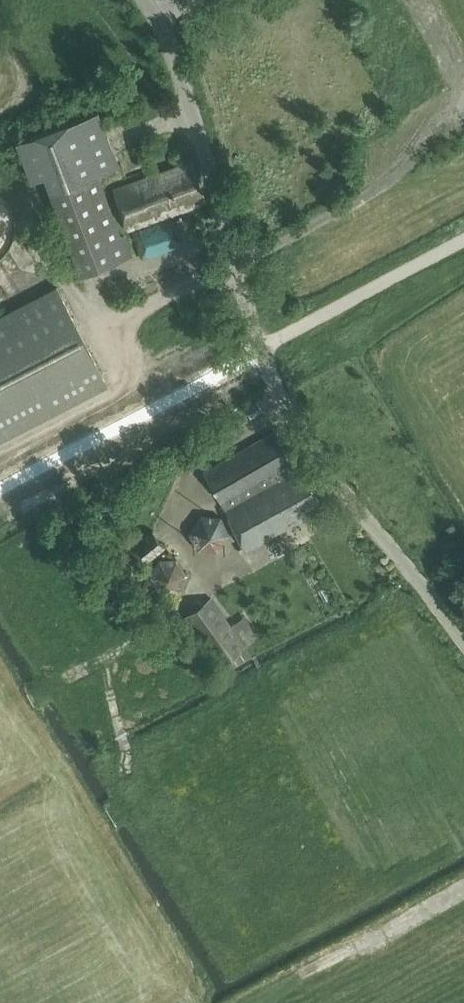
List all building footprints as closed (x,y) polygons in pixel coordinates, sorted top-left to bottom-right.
[(122,166),(102,111),(23,140),(38,179),(45,176),(81,274),(135,254),(129,236),(124,234),(102,174),(122,166)] [(204,201),(190,162),(113,190),(128,230),(158,218),(160,222),(132,233),(142,259),(180,245),(169,214),(204,201)] [(4,255),(9,249),(13,241),(15,234),(15,227),(15,218),(12,211),(9,206),(5,200),(0,196),(0,258),(4,255)] [(107,386),(56,288),(0,317),(0,441),(107,386)] [(292,464),(274,432),(203,472),(224,508),(245,551),(321,509),(300,466),(281,476),(279,472),(292,464)] [(6,456),(15,476),(40,465),(31,445),(6,456)] [(32,474),(18,482),(30,504),(43,497),(32,474)] [(202,514),(190,532),(198,551),(219,552),(230,536),(222,517),(202,514)] [(134,571),(142,565),(146,569),(168,550),(153,531),(130,549),(131,551),(123,557),(134,571)] [(182,578),(173,562),(155,562),(147,579),(157,594),(175,594),(182,578)] [(185,616),(220,664),(245,646),(210,598),(185,616)]
